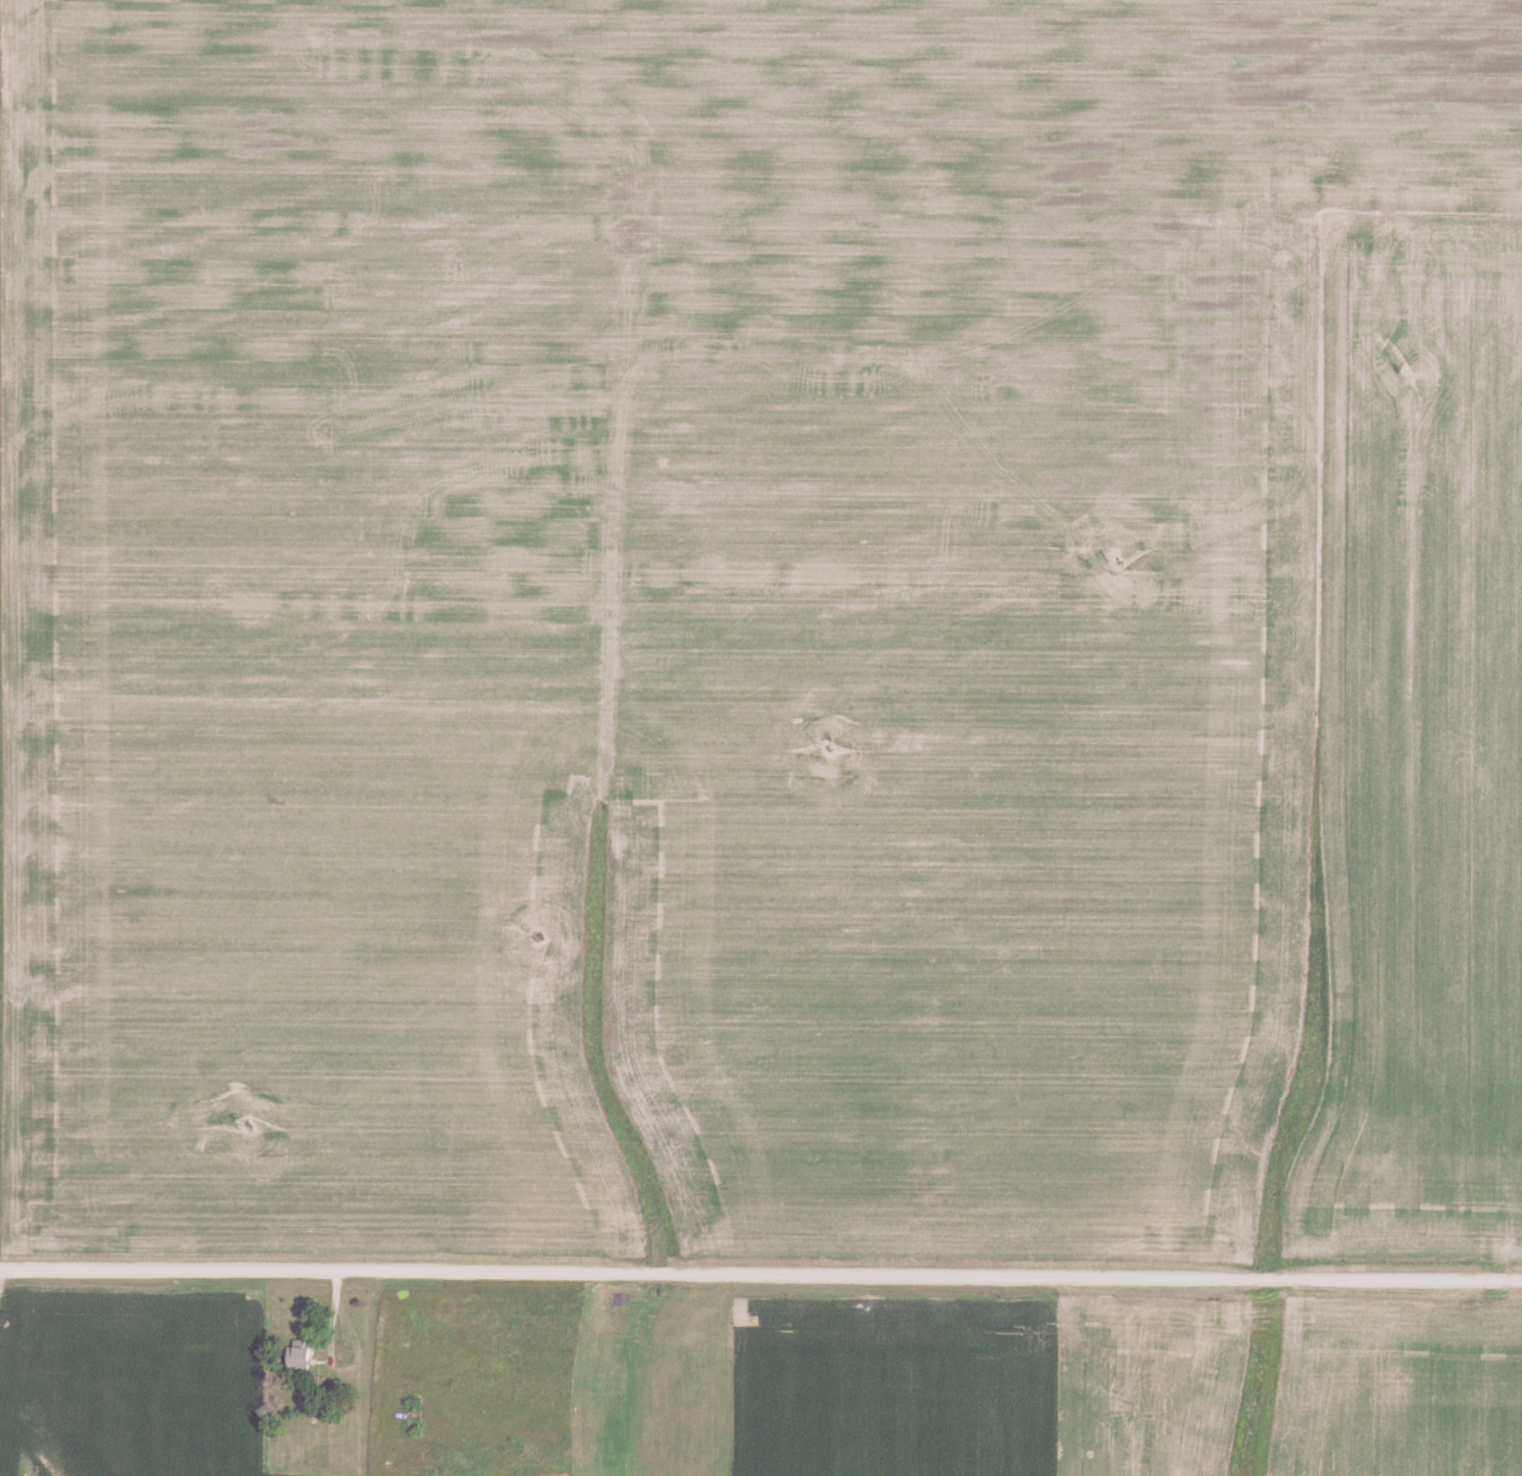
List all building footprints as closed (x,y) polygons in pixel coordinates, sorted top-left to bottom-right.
[(308,1367),(308,1347),(285,1347),(284,1367),(308,1367)]
